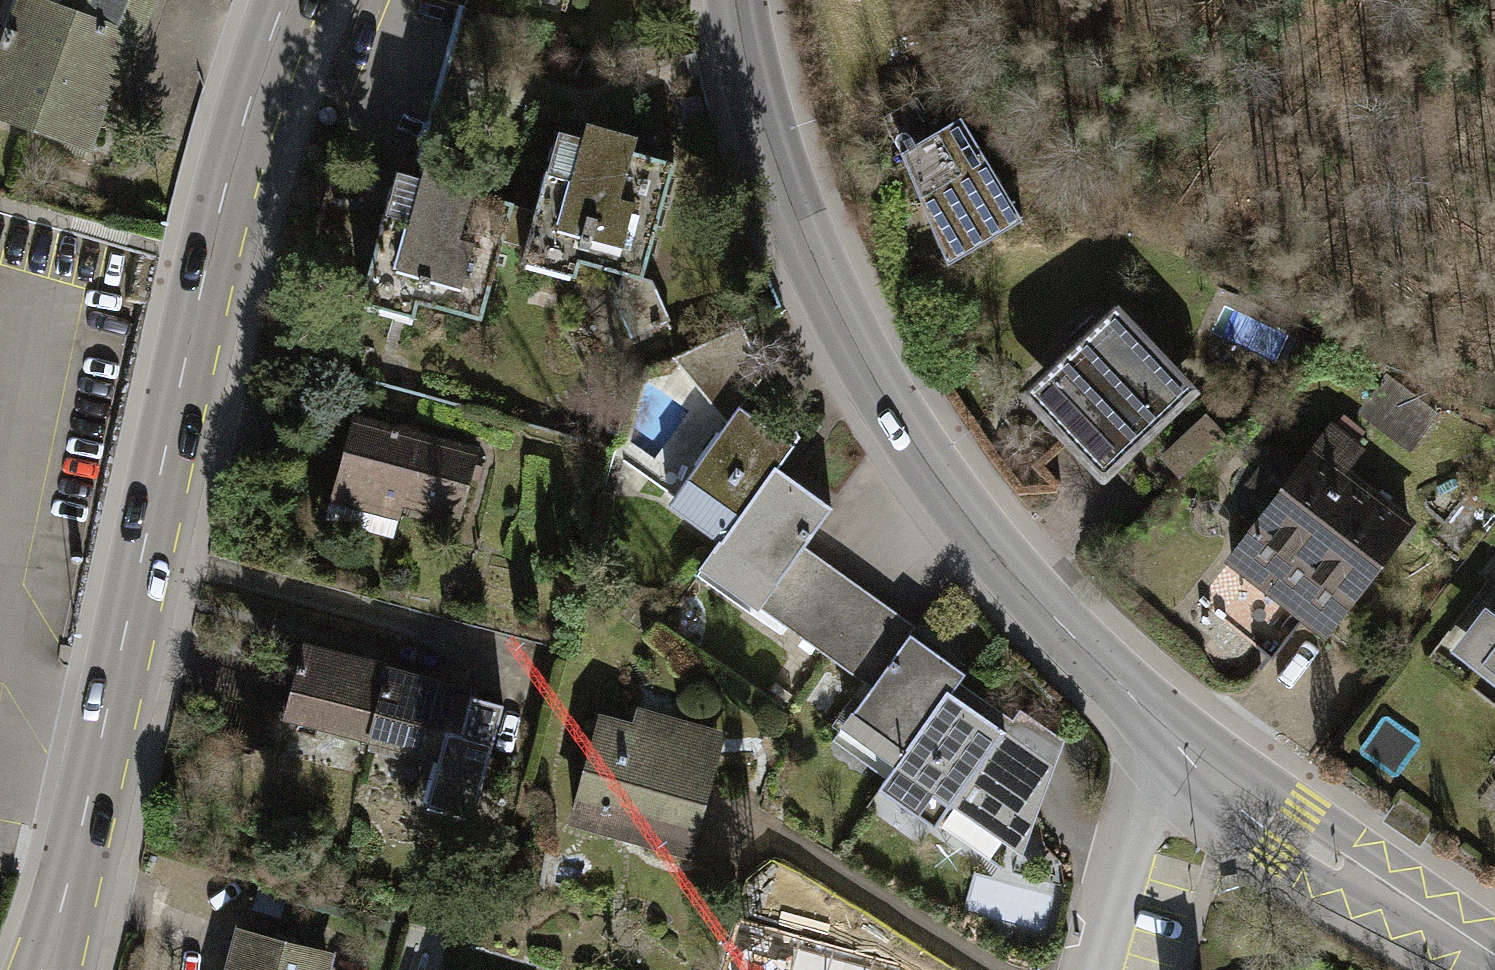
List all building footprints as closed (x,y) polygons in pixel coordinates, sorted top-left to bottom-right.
[(0,75),(0,114),(83,144),(96,109),(105,112),(123,62),(130,58),(147,11),(117,0),(86,0),(81,15),(40,0),(27,0),(16,31),(7,27),(0,46),(0,47),(9,50),(0,75)] [(7,27),(16,31),(27,0),(12,0),(3,26),(7,27)] [(81,15),(86,0),(40,0),(81,15)] [(147,11),(151,0),(117,0),(147,11)] [(902,154),(939,131),(918,96),(883,117),(891,138),(902,154)] [(902,154),(947,265),(1022,221),(961,118),(939,131),(902,154)] [(536,210),(514,203),(504,241),(526,247),(522,262),(574,276),(578,261),(624,273),(617,299),(634,336),(670,321),(652,280),(642,277),(674,163),(632,152),(636,137),(585,123),(581,137),(558,131),(536,210)] [(483,320),(504,241),(514,203),(473,192),(478,177),(426,163),(422,178),(397,171),(361,303),(413,317),(417,302),(483,320)] [(1074,353),(1031,393),(1103,469),(1191,386),(1120,310),(1100,329),(1090,318),(1064,342),(1074,353)] [(669,505),(723,544),(773,471),(793,444),(741,407),(758,383),(733,331),(674,357),(727,423),(669,505)] [(1434,413),(1386,377),(1372,396),(1380,402),(1370,414),(1410,444),(1434,413)] [(1203,418),(1173,446),(1191,466),(1222,438),(1203,418)] [(460,516),(478,452),(353,419),(327,518),(372,530),(381,495),(403,501),(460,516)] [(1275,502),(1232,559),(1327,631),(1410,523),(1339,469),(1357,445),(1333,427),(1300,470),(1285,458),(1260,491),(1275,502)] [(757,606),(781,622),(818,569),(797,554),(829,509),(773,471),(723,544),(712,561),(763,597),(757,606)] [(381,495),(372,530),(394,536),(403,501),(381,495)] [(781,622),(827,655),(864,602),(818,569),(781,622)] [(827,655),(850,670),(887,618),(864,602),(827,655)] [(843,726),(898,765),(950,692),(964,673),(887,618),(850,670),(873,687),(854,712),(853,711),(843,726)] [(1482,661),(1494,672),(1494,644),(1482,661)] [(371,737),(388,669),(304,647),(286,715),(371,737)] [(475,692),(388,669),(371,737),(439,755),(426,805),(473,817),(503,705),(474,697),(475,692)] [(1005,732),(950,692),(898,765),(888,778),(881,788),(935,828),(956,800),(1021,844),(1034,796),(984,760),(1005,732)] [(1020,709),(1005,732),(984,760),(1034,796),(1042,801),(1064,740),(1020,709)] [(644,716),(639,734),(716,756),(721,738),(644,716)] [(575,815),(691,848),(716,756),(639,734),(601,723),(575,815)] [(834,739),(888,778),(898,765),(843,726),(834,739)] [(326,954),(242,933),(232,969),(322,969),(326,954)]
